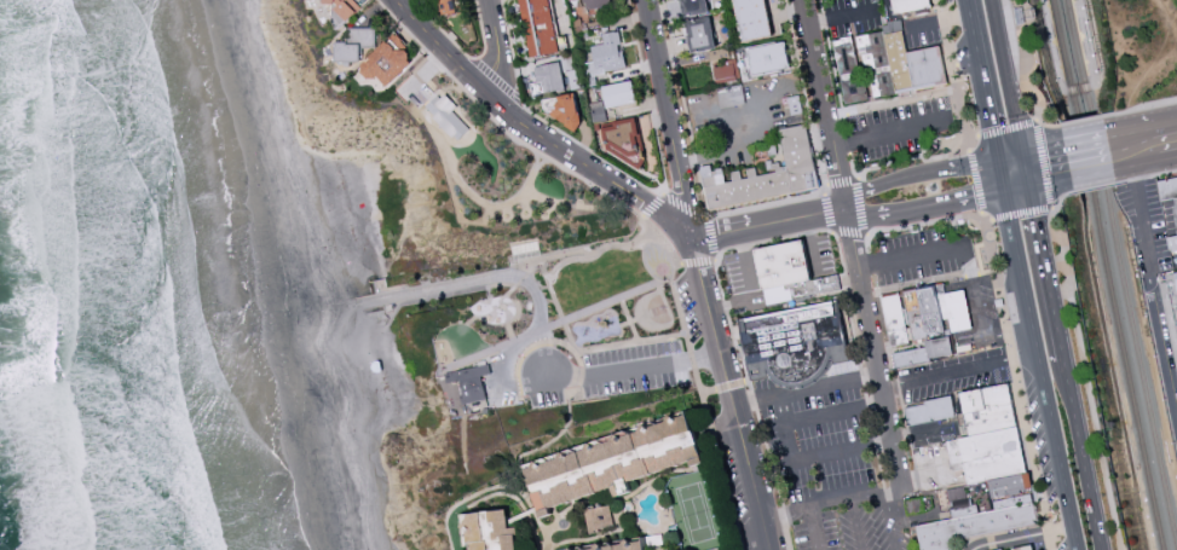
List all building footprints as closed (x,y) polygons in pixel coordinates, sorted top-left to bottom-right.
[(352,0),(328,0),(347,20),(360,8),(352,0)] [(440,15),(456,13),(454,0),(437,0),(440,15)] [(531,57),(559,52),(551,0),(521,0),(531,57)] [(611,5),(610,0),(583,0),(584,9),(611,5)] [(684,15),(708,12),(707,0),(682,0),(684,15)] [(742,41),(772,36),(766,0),(735,0),(742,41)] [(930,0),(892,0),(894,14),(931,8),(930,0)] [(716,50),(712,16),(687,19),(691,53),(716,50)] [(337,42),(336,61),(360,61),(360,47),(375,47),(375,27),(349,27),(349,42),(337,42)] [(602,33),(604,44),(591,45),(593,62),(586,63),(589,84),(596,84),(594,73),(625,69),(619,31),(602,33)] [(947,84),(941,46),(907,52),(903,31),(885,34),(891,71),(871,74),(874,96),(947,84)] [(879,32),(857,36),(863,70),(886,66),(879,32)] [(838,74),(857,72),(854,37),(834,39),(838,74)] [(414,63),(391,38),(359,68),(370,80),(377,74),(388,87),(414,63)] [(790,69),(785,42),(749,49),(754,76),(790,69)] [(544,79),(547,92),(565,89),(560,61),(534,66),(537,80),(544,79)] [(716,83),(736,81),(735,65),(715,66),(716,83)] [(845,103),(868,99),(865,78),(842,82),(845,103)] [(636,103),(633,81),(602,84),(605,106),(636,103)] [(724,106),(744,104),(742,87),(722,89),(724,106)] [(427,109),(457,141),(471,129),(453,110),(457,106),(445,93),(427,109)] [(569,128),(580,127),(575,93),(554,96),(558,120),(568,118),(569,128)] [(602,123),(608,161),(642,156),(636,118),(602,123)] [(818,189),(807,124),(780,128),(786,163),(774,165),(775,172),(757,175),(756,167),(743,169),(743,170),(727,172),(726,167),(712,170),(711,165),(701,166),(708,207),(818,189)] [(1161,180),(1176,179),(1176,199),(1166,201),(1161,180)] [(761,255),(807,247),(815,279),(768,290),(761,255)] [(975,329),(912,342),(902,293),(947,285),(948,295),(968,291),(975,329)] [(879,296),(892,346),(910,342),(899,291),(879,296)] [(748,329),(838,308),(853,363),(837,365),(829,374),(819,380),(812,383),(800,383),(789,383),(777,378),(771,371),(756,374),(748,329)] [(902,370),(958,358),(952,340),(899,353),(902,370)] [(491,374),(489,364),(446,373),(448,382),(459,380),(464,404),(487,399),(482,376),(491,374)] [(954,542),(1043,525),(1014,386),(967,396),(974,430),(965,433),(975,484),(992,481),(997,508),(921,526),(925,549),(956,549),(954,542)] [(911,410),(956,398),(960,417),(915,427),(911,410)] [(523,462),(539,518),(554,513),(551,506),(612,488),(615,497),(632,491),(629,480),(692,462),(693,466),(704,463),(690,414),(523,462)] [(973,513),(968,485),(947,489),(953,517),(973,513)] [(925,511),(922,496),(904,500),(907,514),(925,511)] [(516,527),(509,527),(508,509),(466,513),(468,549),(490,549),(489,540),(501,539),(502,549),(518,549),(516,527)] [(645,538),(561,549),(646,549),(645,538)]
